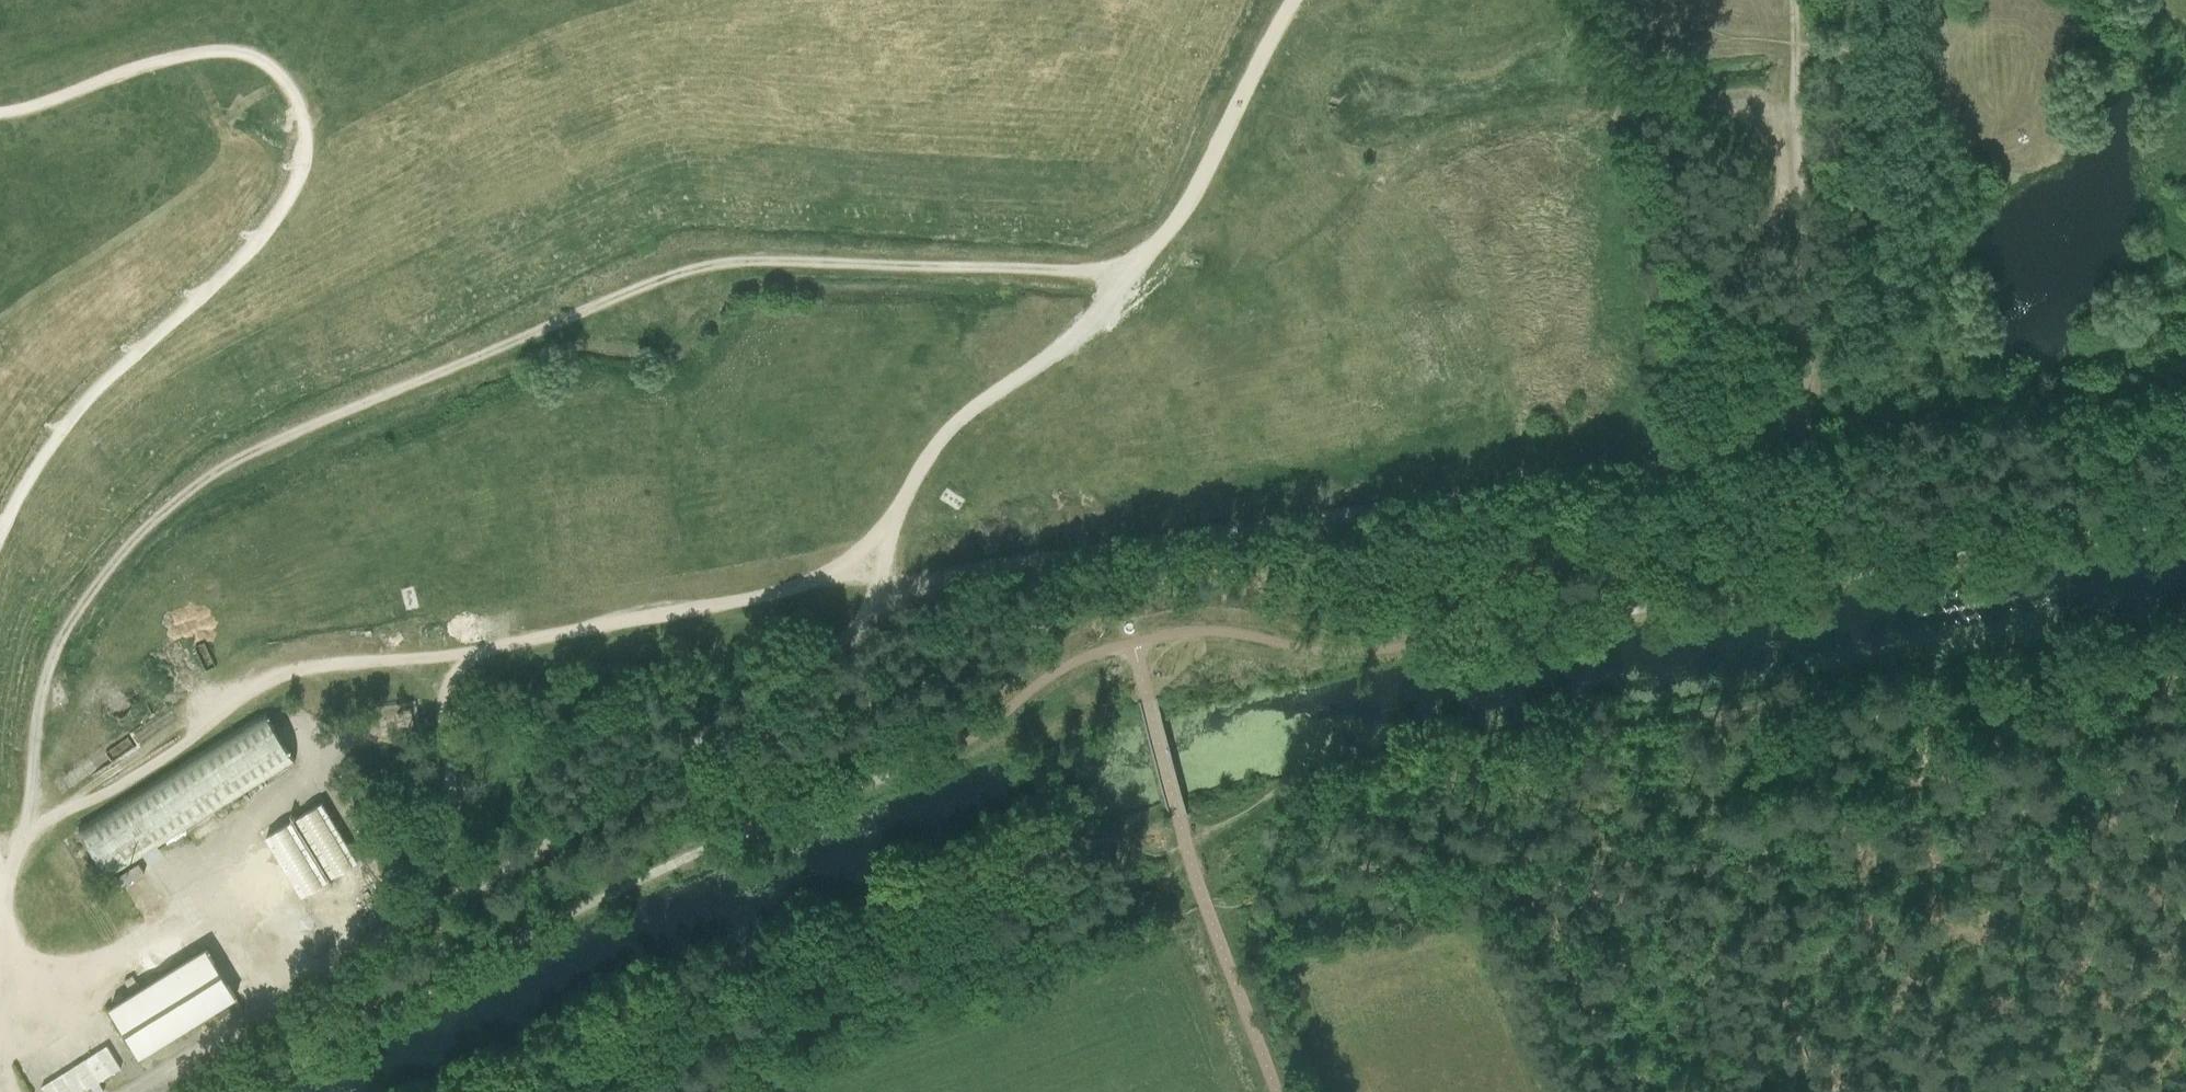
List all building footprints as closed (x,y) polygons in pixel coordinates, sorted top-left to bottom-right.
[(265,713),(79,828),(108,875),(144,853),(150,864),(162,856),(156,847),(162,843),(167,852),(213,825),(207,815),(294,762),(265,713)] [(358,862),(323,803),(295,819),(331,878),(358,862)] [(292,821),(266,837),(302,897),(327,881),(292,821)] [(139,1056),(236,997),(207,949),(110,1008),(139,1056)] [(121,1068),(107,1046),(41,1087),(45,1091),(83,1091),(121,1068)]
